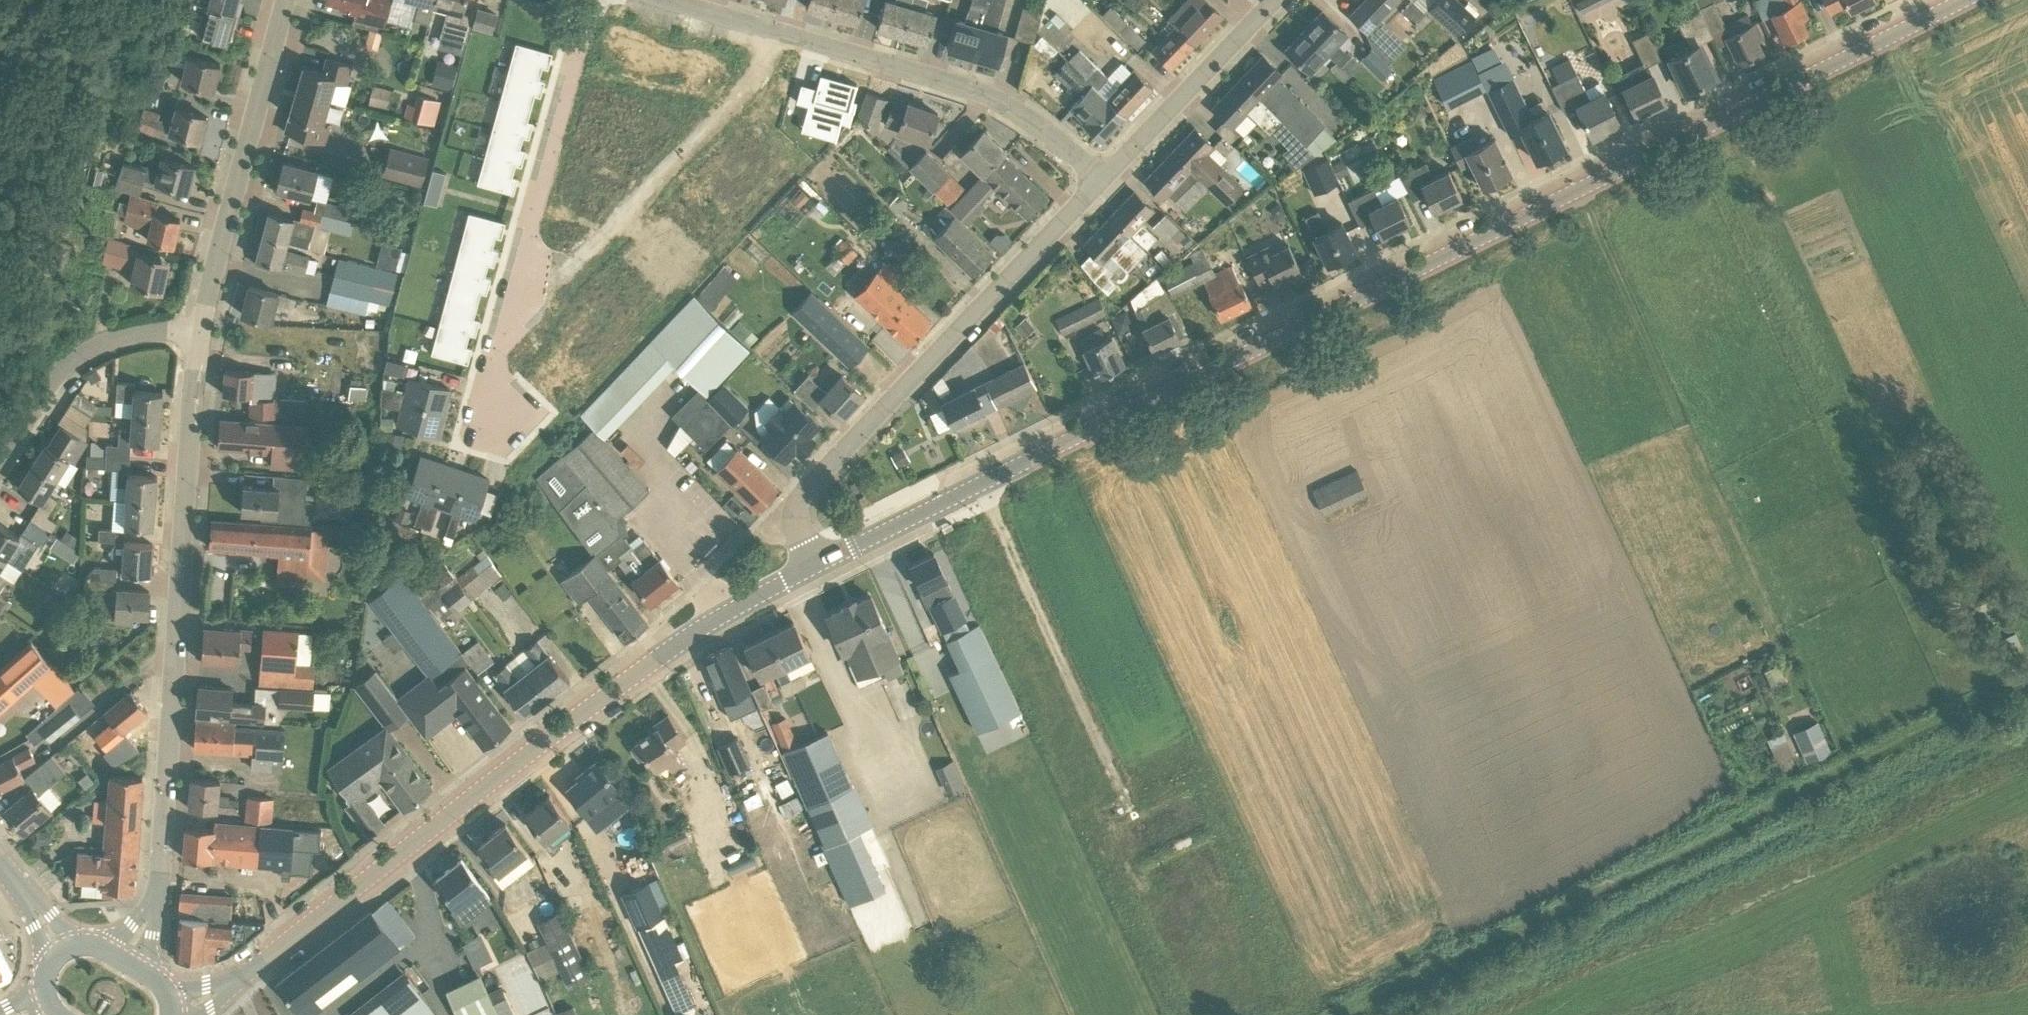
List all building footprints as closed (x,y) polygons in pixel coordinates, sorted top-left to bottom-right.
[(145,0),(143,9),(149,11),(147,19),(154,21),(158,4),(145,0)] [(191,0),(186,15),(203,20),(200,32),(231,41),(235,28),(231,26),(234,13),(238,14),(239,13),(235,12),(191,0)] [(191,0),(235,12),(238,0),(190,0),(191,0)] [(342,3),(341,6),(358,11),(359,8),(361,9),(357,24),(384,32),(387,19),(388,17),(392,0),(332,0),(342,3)] [(387,19),(411,26),(413,18),(429,23),(435,2),(435,0),(392,0),(388,17),(387,19)] [(462,10),(465,0),(435,0),(435,2),(448,6),(440,34),(467,41),(474,14),(462,10)] [(807,6),(832,14),(836,0),(809,0),(807,6)] [(832,14),(858,21),(864,0),(836,0),(832,14)] [(895,3),(885,0),(877,27),(903,34),(913,0),(896,0),(895,3)] [(903,34),(929,42),(936,15),(925,12),(928,0),(914,0),(903,34)] [(966,23),(956,21),(948,47),(975,55),(991,0),(972,0),(966,23)] [(975,55),(999,62),(1007,35),(997,32),(1006,0),(991,0),(975,55)] [(1126,0),(1137,11),(1147,0),(1126,0)] [(1193,9),(1184,2),(1168,19),(1175,26),(1195,44),(1223,15),(1207,0),(1202,0),(1193,9)] [(1351,15),(1366,29),(1395,0),(1365,0),(1351,15)] [(1402,10),(1416,23),(1426,13),(1424,11),(1414,0),(1412,0),(1402,10)] [(1427,8),(1459,36),(1476,17),(1475,16),(1479,12),(1469,2),(1464,7),(1457,0),(1435,0),(1427,8)] [(1577,3),(1581,13),(1608,0),(1584,0),(1577,3)] [(1713,31),(1728,24),(1716,0),(1715,0),(1701,7),(1713,31)] [(1755,2),(1763,19),(1772,14),(1785,42),(1808,31),(1802,19),(1808,16),(1801,0),(1759,0),(1755,2)] [(1830,10),(1847,2),(1851,10),(1870,0),(1825,0),(1830,10)] [(1146,39),(1111,5),(1102,13),(1137,48),(1146,39)] [(1043,12),(1023,7),(1015,37),(1033,43),(1043,12)] [(1701,7),(1696,9),(1679,17),(1693,45),(1670,56),(1686,90),(1716,76),(1698,38),(1713,31),(1701,7)] [(497,14),(478,8),(474,24),(493,30),(497,14)] [(1124,43),(1089,9),(1071,28),(1107,62),(1124,43)] [(1305,30),(1311,36),(1328,53),(1336,61),(1350,75),(1361,64),(1351,54),(1348,51),(1347,52),(1338,43),(1347,34),(1323,10),(1311,23),(1313,24),(1306,31),(1305,29),(1305,30)] [(1051,18),(1060,27),(1065,21),(1056,12),(1051,18)] [(1756,22),(1752,24),(1748,15),(1731,23),(1736,33),(1727,37),(1740,64),(1763,53),(1759,44),(1765,41),(1756,22)] [(1175,26),(1152,50),(1172,68),(1195,44),(1175,26)] [(370,29),(366,45),(379,49),(383,33),(370,29)] [(1328,53),(1311,36),(1305,30),(1304,30),(1306,31),(1300,38),(1298,36),(1286,49),(1310,71),(1328,53)] [(1632,39),(1643,62),(1646,61),(1649,65),(1662,59),(1649,31),(1632,39)] [(1387,44),(1382,39),(1373,49),(1389,64),(1400,53),(1389,43),(1387,44)] [(519,43),(512,71),(540,79),(544,65),(550,66),(554,52),(519,43)] [(1495,46),(1472,57),(1474,61),(1479,71),(1502,60),(1495,46)] [(164,47),(163,49),(161,60),(185,67),(181,81),(215,89),(221,63),(188,54),(165,48),(164,47)] [(1373,49),(1362,60),(1382,79),(1393,68),(1389,64),(1373,49)] [(1076,52),(1068,60),(1097,88),(1108,77),(1096,66),(1078,50),(1076,52)] [(1259,98),(1260,98),(1306,145),(1325,124),(1277,79),(1283,73),(1264,55),(1241,80),(1259,98)] [(351,63),(325,56),(321,71),(304,66),(296,91),(330,100),(336,81),(345,83),(351,63)] [(439,59),(432,84),(452,90),(459,65),(439,59)] [(1068,60),(1067,59),(1054,73),(1081,97),(1069,110),(1070,111),(1072,109),(1084,121),(1084,122),(1103,140),(1126,116),(1106,97),(1097,88),(1068,60)] [(1590,101),(1570,59),(1553,67),(1560,82),(1554,85),(1564,107),(1576,102),(1593,136),(1620,123),(1606,93),(1590,101)] [(1336,61),(1331,67),(1344,81),(1350,75),(1336,61)] [(1474,61),(1434,80),(1447,107),(1487,88),(1479,71),(1474,61)] [(1645,62),(1618,74),(1622,83),(1649,70),(1645,62)] [(1134,69),(1117,86),(1106,97),(1126,116),(1154,87),(1134,69)] [(512,71),(504,99),(533,107),(537,93),(543,94),(546,81),(540,79),(512,71)] [(1652,73),(1651,71),(1622,85),(1637,114),(1666,100),(1652,73)] [(150,76),(148,75),(147,81),(164,85),(166,78),(150,74),(150,76)] [(842,81),(823,76),(819,91),(803,86),(799,104),(811,107),(808,120),(843,129),(847,111),(856,113),(859,101),(855,100),(859,83),(842,79),(842,81)] [(1527,106),(1513,78),(1488,90),(1509,134),(1521,129),(1537,160),(1566,146),(1551,114),(1543,98),(1527,106)] [(1260,98),(1259,98),(1241,80),(1213,108),(1223,117),(1232,126),(1247,111),(1270,133),(1272,131),(1289,148),(1283,152),(1295,169),(1315,154),(1306,145),(1260,98)] [(296,91),(290,114),(290,115),(285,131),(324,141),(329,124),(323,123),(330,100),(296,91)] [(887,98),(868,91),(857,121),(875,134),(887,98)] [(441,101),(418,95),(415,104),(408,102),(405,115),(434,124),(441,101)] [(504,99),(497,127),(525,134),(531,136),(535,122),(529,121),(533,107),(504,99)] [(939,113),(909,102),(907,106),(894,101),(886,122),(901,128),(900,129),(929,140),(939,113)] [(208,116),(177,108),(173,122),(157,119),(159,113),(144,109),(139,129),(154,133),(184,141),(185,136),(201,140),(208,116)] [(496,126),(489,154),(518,162),(524,164),(527,150),(521,148),(525,134),(497,127),(496,126)] [(1214,145),(1195,127),(1172,152),(1191,170),(1198,176),(1209,187),(1226,203),(1243,185),(1220,164),(1217,167),(1204,155),(1214,145)] [(1003,152),(1006,150),(984,129),(963,151),(955,143),(942,157),(955,170),(968,157),(984,173),(1003,152)] [(1495,138),(1475,147),(1469,135),(1451,144),(1461,165),(1471,161),(1483,187),(1512,172),(1495,138)] [(428,157),(390,149),(383,175),(422,185),(428,157)] [(965,187),(927,150),(909,167),(930,187),(934,190),(949,205),(965,187)] [(984,173),(976,182),(988,194),(995,187),(1027,218),(1048,196),(1003,152),(984,173)] [(1145,180),(1163,198),(1191,170),(1172,152),(1145,180)] [(489,154),(482,182),(510,190),(516,192),(520,178),(514,176),(518,162),(489,154)] [(188,190),(195,166),(162,157),(159,169),(123,159),(118,179),(102,175),(100,184),(116,188),(115,189),(140,196),(142,186),(170,192),(172,186),(188,190)] [(1338,183),(1326,157),(1302,169),(1315,194),(1338,183)] [(1343,160),(1333,165),(1339,178),(1349,172),(1343,160)] [(320,170),(283,161),(276,188),(312,198),(320,170)] [(1427,161),(1399,176),(1407,191),(1412,200),(1426,193),(1435,211),(1462,197),(1449,170),(1436,177),(1427,161)] [(806,176),(797,167),(789,176),(798,184),(806,176)] [(424,202),(438,205),(447,173),(433,169),(424,202)] [(1185,210),(1209,187),(1198,176),(1174,199),(1185,210)] [(1372,189),(1348,201),(1360,226),(1374,219),(1383,236),(1386,234),(1387,236),(1397,231),(1396,230),(1410,223),(1397,196),(1407,191),(1399,176),(1372,189)] [(968,190),(981,201),(988,194),(976,182),(968,190)] [(779,193),(770,185),(762,193),(771,201),(779,193)] [(928,196),(934,190),(930,187),(924,193),(928,196)] [(803,190),(793,199),(799,206),(810,197),(803,190)] [(968,190),(951,208),(964,219),(978,204),(981,201),(968,190)] [(1155,210),(1135,190),(1112,215),(1139,242),(1140,241),(1147,247),(1156,236),(1142,223),(1155,210)] [(755,201),(763,209),(771,201),(762,193),(755,201)] [(181,218),(156,212),(159,201),(131,194),(128,204),(125,215),(124,221),(151,227),(148,239),(174,246),(181,218)] [(318,198),(315,210),(326,213),(339,217),(340,217),(340,218),(353,221),(358,202),(344,199),(343,205),(318,198)] [(117,213),(125,215),(128,204),(120,202),(117,213)] [(1277,203),(1273,206),(1272,211),(1275,216),(1279,216),(1283,214),(1284,210),(1283,206),(1281,204),(1277,203)] [(270,211),(264,234),(287,241),(302,245),(310,247),(313,238),(317,224),(323,225),(331,228),(336,229),(351,233),(355,221),(353,221),(340,218),(340,217),(339,217),(326,213),(315,210),(303,207),(300,219),(270,211)] [(944,207),(926,226),(935,234),(933,236),(974,274),(993,254),(953,215),(952,216),(944,207)] [(1342,222),(1327,230),(1318,212),(1305,219),(1328,263),(1356,250),(1342,222)] [(473,213),(465,241),(466,241),(494,249),(498,235),(504,236),(508,222),(473,213)] [(1166,213),(1153,224),(1167,239),(1179,227),(1166,213)] [(1139,242),(1112,215),(1084,243),(1093,251),(1082,262),(1091,275),(1108,292),(1117,283),(1109,275),(1113,272),(1121,263),(1128,270),(1147,251),(1138,242),(1139,242)] [(748,225),(740,216),(732,224),(741,233),(748,225)] [(724,232),(733,241),(741,233),(732,224),(724,232)] [(1007,233),(997,233),(992,239),(1003,250),(1013,239),(1007,233)] [(285,249),(287,241),(264,234),(256,263),(268,266),(270,261),(306,272),(310,257),(285,249)] [(1188,234),(1187,235),(1181,240),(1188,247),(1194,241),(1188,234)] [(162,259),(137,254),(139,246),(110,239),(104,264),(121,268),(122,264),(135,267),(132,283),(163,290),(167,273),(159,272),(162,259)] [(907,242),(887,239),(885,254),(905,257),(907,242)] [(858,252),(845,240),(834,251),(847,263),(858,252)] [(466,241),(458,268),(487,276),(490,262),(496,264),(500,250),(494,249),(466,241)] [(1289,244),(1272,252),(1270,247),(1248,257),(1263,289),(1274,283),(1277,288),(1304,275),(1289,244)] [(1233,264),(1215,272),(1208,256),(1203,247),(1191,254),(1195,261),(1164,277),(1173,296),(1204,281),(1221,317),(1251,303),(1233,264)] [(1162,248),(1154,254),(1165,267),(1173,260),(1162,248)] [(340,257),(331,290),(370,300),(387,305),(390,306),(397,273),(340,257)] [(715,304),(735,275),(720,265),(700,294),(715,304)] [(630,291),(606,268),(591,284),(615,307),(630,291)] [(458,269),(450,296),(479,304),(483,290),(489,292),(493,278),(458,269)] [(878,269),(855,292),(909,344),(931,320),(878,269)] [(1177,309),(1165,289),(1156,279),(1130,301),(1136,309),(1135,309),(1155,350),(1180,338),(1168,313),(1177,309)] [(296,298),(279,294),(250,285),(242,313),(272,321),(276,306),(292,311),(296,298)] [(331,290),(327,304),(366,314),(370,300),(331,290)] [(813,291),(793,311),(851,366),(870,346),(813,291)] [(695,295),(616,377),(596,397),(582,412),(605,435),(675,363),(707,393),(750,348),(748,347),(730,330),(710,310),(697,297),(695,295)] [(450,296),(443,324),(472,332),(478,334),(481,320),(475,318),(479,304),(450,296)] [(1099,299),(1056,320),(1063,333),(1064,333),(1066,337),(1077,332),(1075,328),(1106,314),(1099,299)] [(385,310),(387,305),(370,300),(366,314),(370,315),(372,310),(377,312),(378,308),(385,310)] [(1177,309),(1168,313),(1180,338),(1191,332),(1177,309)] [(1118,333),(1134,325),(1127,311),(1111,319),(1118,333)] [(1025,316),(1015,326),(1024,337),(1035,327),(1025,316)] [(651,326),(643,318),(635,326),(643,334),(651,326)] [(464,360),(470,361),(474,348),(468,346),(472,332),(443,324),(436,352),(464,360)] [(627,334),(636,342),(643,334),(635,326),(627,334)] [(1112,336),(1107,338),(1102,329),(1081,339),(1086,350),(1085,351),(1098,377),(1125,364),(1112,336)] [(621,358),(612,349),(604,357),(613,366),(621,358)] [(597,365),(605,374),(613,366),(604,357),(597,365)] [(408,363),(387,358),(384,370),(405,376),(408,363)] [(1037,386),(1025,361),(975,386),(974,385),(956,394),(943,401),(942,402),(955,427),(1037,386)] [(307,399),(302,399),(273,397),(275,379),(272,378),(272,373),(226,369),(224,392),(223,392),(223,393),(252,394),(250,415),(306,419),(307,399)] [(842,374),(826,392),(809,375),(794,390),(813,408),(822,399),(841,417),(863,393),(842,374)] [(450,388),(412,378),(408,394),(382,387),(381,395),(444,412),(450,388)] [(136,390),(136,382),(118,381),(117,399),(134,400),(134,403),(133,416),(162,419),(164,392),(136,390)] [(709,397),(733,422),(748,406),(724,381),(709,397)] [(368,386),(351,384),(349,398),(366,400),(368,386)] [(588,385),(580,393),(589,401),(597,393),(588,385)] [(78,392),(71,403),(91,416),(93,413),(98,405),(78,392)] [(381,395),(381,403),(403,409),(398,425),(437,436),(444,412),(381,395)] [(709,397),(682,424),(705,448),(733,422),(709,397)] [(818,423),(795,401),(786,412),(780,407),(767,420),(773,426),(764,435),(763,436),(786,458),(795,448),(801,454),(815,439),(809,434),(818,423)] [(91,416),(71,403),(65,412),(85,425),(87,423),(91,416)] [(113,405),(98,405),(93,413),(112,414),(113,405)] [(131,457),(132,441),(160,443),(162,419),(133,416),(132,428),(119,426),(119,444),(107,443),(107,455),(131,457)] [(382,416),(381,429),(394,430),(395,417),(382,416)] [(308,426),(222,419),(219,447),(274,451),(273,465),(305,468),(308,426)] [(88,441),(86,440),(64,425),(51,446),(46,443),(31,465),(55,480),(69,458),(74,461),(88,441)] [(593,428),(537,477),(592,548),(607,568),(618,560),(630,575),(651,602),(678,581),(644,537),(633,546),(620,530),(617,515),(647,488),(593,428)] [(402,448),(405,437),(406,434),(388,430),(388,432),(385,443),(402,448)] [(905,448),(892,456),(898,466),(911,459),(905,448)] [(738,449),(718,470),(756,508),(777,487),(738,449)] [(107,455),(88,454),(87,466),(106,468),(107,455)] [(131,457),(107,455),(106,468),(119,468),(117,484),(130,485),(128,501),(156,503),(158,476),(129,474),(131,457)] [(444,464),(421,456),(408,494),(423,500),(415,523),(423,526),(444,464)] [(377,459),(357,459),(356,480),(377,480),(377,459)] [(439,505),(454,510),(467,471),(444,464),(423,526),(431,529),(439,505)] [(55,480),(31,465),(18,486),(41,501),(37,508),(31,518),(52,530),(58,520),(48,515),(59,499),(48,491),(55,480)] [(1322,512),(1367,493),(1357,469),(1312,487),(1322,512)] [(490,479),(467,471),(454,510),(446,533),(454,536),(462,513),(477,518),(490,479)] [(262,520),(297,523),(298,501),(306,502),(308,478),(284,476),(283,488),(244,485),(242,511),(263,513),(262,520)] [(855,482),(850,484),(854,491),(859,489),(855,482)] [(346,510),(344,522),(346,522),(346,524),(349,524),(349,528),(364,528),(364,529),(375,528),(374,517),(373,496),(359,497),(361,506),(348,508),(348,509),(346,510)] [(156,503),(128,501),(126,525),(154,527),(156,503)] [(411,511),(400,507),(396,519),(407,522),(411,511)] [(31,518),(25,528),(20,536),(0,523),(0,552),(7,557),(16,543),(32,554),(43,538),(45,540),(52,530),(31,518)] [(330,529),(313,528),(296,526),(297,523),(262,520),(262,523),(213,519),(211,547),(278,553),(276,580),(308,583),(309,577),(326,579),(330,529)] [(126,529),(116,529),(100,528),(100,540),(118,541),(123,541),(125,541),(126,529)] [(67,529),(61,538),(74,546),(80,537),(67,529)] [(81,551),(57,536),(50,547),(74,562),(81,551)] [(153,543),(123,541),(121,571),(152,573),(153,543)] [(481,560),(457,579),(462,586),(472,599),(502,575),(493,562),(484,551),(483,549),(476,554),(481,560)] [(594,553),(562,577),(580,600),(589,593),(626,640),(648,623),(594,553)] [(966,618),(954,592),(934,553),(911,564),(923,589),(923,590),(930,605),(942,631),(966,618)] [(95,568),(87,578),(115,580),(117,580),(118,567),(96,566),(95,568)] [(443,585),(438,589),(452,608),(457,613),(473,600),(469,595),(457,579),(455,576),(449,568),(436,576),(443,585)] [(8,577),(0,571),(0,590),(8,577)] [(428,673),(397,696),(409,713),(426,734),(457,710),(484,744),(482,746),(483,747),(514,723),(467,664),(470,662),(462,652),(437,620),(422,601),(402,575),(371,600),(428,673)] [(150,591),(119,589),(114,589),(115,580),(87,578),(85,578),(84,600),(98,601),(97,613),(116,613),(116,620),(133,621),(133,615),(148,616),(150,591)] [(504,581),(495,588),(503,599),(512,592),(504,581)] [(3,608),(9,599),(0,594),(0,606),(3,608)] [(847,607),(828,615),(844,650),(848,648),(858,670),(874,663),(881,678),(904,668),(887,631),(887,629),(872,595),(856,602),(854,598),(845,602),(847,607)] [(769,634),(784,664),(810,652),(795,622),(769,634)] [(977,625),(948,639),(961,667),(962,668),(950,673),(977,731),(978,732),(1021,711),(993,652),(980,624),(977,625)] [(254,629),(205,626),(202,661),(240,663),(241,646),(252,647),(254,629)] [(299,631),(264,628),(260,682),(295,685),(295,684),(314,686),(316,664),(297,662),(299,631)] [(769,634),(746,645),(761,676),(765,683),(764,684),(771,698),(786,692),(781,682),(790,677),(784,664),(769,634)] [(525,649),(516,656),(547,698),(570,680),(538,638),(525,648),(525,649)] [(462,652),(470,662),(478,672),(494,659),(478,640),(462,652)] [(731,644),(704,656),(724,700),(749,690),(748,688),(731,644)] [(547,698),(516,656),(507,663),(506,662),(493,672),(526,714),(547,698)] [(93,668),(88,661),(76,671),(81,677),(93,668)] [(21,703),(38,721),(74,688),(57,669),(21,703)] [(355,686),(388,727),(389,728),(409,713),(397,696),(378,673),(376,670),(355,686)] [(0,672),(0,711),(20,693),(0,672)] [(790,677),(795,688),(807,682),(802,672),(790,677)] [(786,692),(795,688),(790,677),(781,682),(786,692)] [(764,684),(752,689),(761,708),(773,702),(771,698),(764,684)] [(236,719),(265,721),(267,702),(233,699),(233,689),(199,686),(197,714),(236,717),(236,719)] [(315,690),(280,687),(279,705),(314,708),(315,690)] [(148,710),(131,690),(105,712),(113,722),(97,736),(108,750),(109,750),(126,736),(123,731),(123,730),(148,710)] [(81,716),(72,703),(40,728),(50,741),(81,716)] [(673,747),(686,737),(669,713),(655,724),(657,727),(636,742),(638,744),(632,748),(640,758),(645,755),(655,768),(667,760),(672,767),(682,760),(673,747)] [(771,723),(783,751),(799,744),(786,716),(771,723)] [(287,728),(236,724),(236,721),(197,718),(194,748),(252,752),(251,769),(283,771),(287,728)] [(1814,724),(1794,732),(1806,762),(1827,754),(1814,724)] [(109,750),(108,750),(105,752),(115,765),(140,750),(123,730),(123,731),(126,736),(109,750)] [(348,797),(351,802),(361,795),(364,793),(382,779),(404,808),(408,805),(429,788),(386,730),(339,764),(331,770),(348,794),(348,797)] [(796,778),(840,758),(828,731),(816,736),(799,744),(783,751),(796,778)] [(738,736),(718,746),(730,772),(750,763),(738,736)] [(37,761),(32,749),(0,763),(0,790),(24,778),(20,769),(37,761)] [(48,785),(60,776),(66,771),(53,755),(48,760),(23,780),(30,789),(6,810),(24,832),(53,807),(61,800),(48,785)] [(840,758),(796,778),(809,806),(853,786),(840,758)] [(620,790),(598,760),(584,770),(587,774),(568,787),(596,827),(628,804),(619,791),(620,790)] [(959,772),(943,779),(948,790),(958,786),(959,789),(965,786),(959,772)] [(108,821),(140,823),(143,776),(111,774),(110,799),(95,799),(94,820),(108,821)] [(238,800),(229,800),(228,805),(218,804),(220,780),(192,777),(189,807),(237,812),(238,800)] [(776,784),(783,796),(794,790),(788,778),(776,784)] [(853,786),(809,806),(827,845),(857,832),(871,826),(853,786)] [(759,791),(744,798),(749,808),(764,801),(759,791)] [(577,828),(570,819),(550,794),(527,813),(544,835),(541,838),(553,853),(556,850),(553,847),(577,828)] [(274,798),(248,796),(247,820),(271,822),(274,798)] [(374,810),(359,822),(369,836),(385,824),(374,810)] [(140,823),(108,821),(106,855),(79,852),(78,864),(136,870),(140,823)] [(184,857),(258,864),(262,826),(215,822),(215,828),(187,826),(184,857)] [(506,823),(479,844),(499,869),(494,872),(503,884),(521,870),(512,858),(526,848),(506,823)] [(294,829),(262,826),(258,864),(283,865),(282,875),(291,876),(291,873),(312,874),(314,850),(320,850),(322,831),(294,829)] [(51,829),(37,831),(39,843),(53,841),(51,829)] [(689,839),(685,830),(655,843),(660,852),(689,839)] [(624,851),(630,870),(647,865),(641,846),(624,851)] [(462,857),(436,877),(457,905),(470,894),(480,907),(493,897),(483,884),(462,857)] [(78,864),(76,879),(103,882),(103,888),(135,891),(136,870),(78,864)] [(650,882),(623,894),(638,926),(664,914),(650,882)] [(180,913),(197,915),(198,894),(182,893),(180,913)] [(232,898),(216,896),(215,916),(231,917),(232,898)] [(279,982),(305,1014),(309,1014),(321,1005),(314,996),(375,948),(383,958),(415,933),(388,899),(372,911),(372,910),(279,982)] [(659,973),(675,966),(685,961),(664,914),(638,926),(659,973)] [(180,917),(177,957),(210,960),(214,960),(215,960),(216,960),(217,945),(229,946),(228,956),(230,955),(265,927),(265,924),(231,919),(231,921),(180,917)] [(570,930),(548,941),(570,987),(591,976),(570,930)] [(484,972),(480,964),(474,967),(479,975),(484,972)] [(422,993),(405,970),(348,1014),(428,1014),(433,1011),(429,1006),(431,1005),(422,993)] [(488,993),(480,975),(448,990),(460,1014),(498,1014),(488,993)] [(498,1014),(516,1014),(503,986),(488,993),(498,1014)] [(555,1012),(556,1014),(578,1014),(574,1005),(555,1012)]
